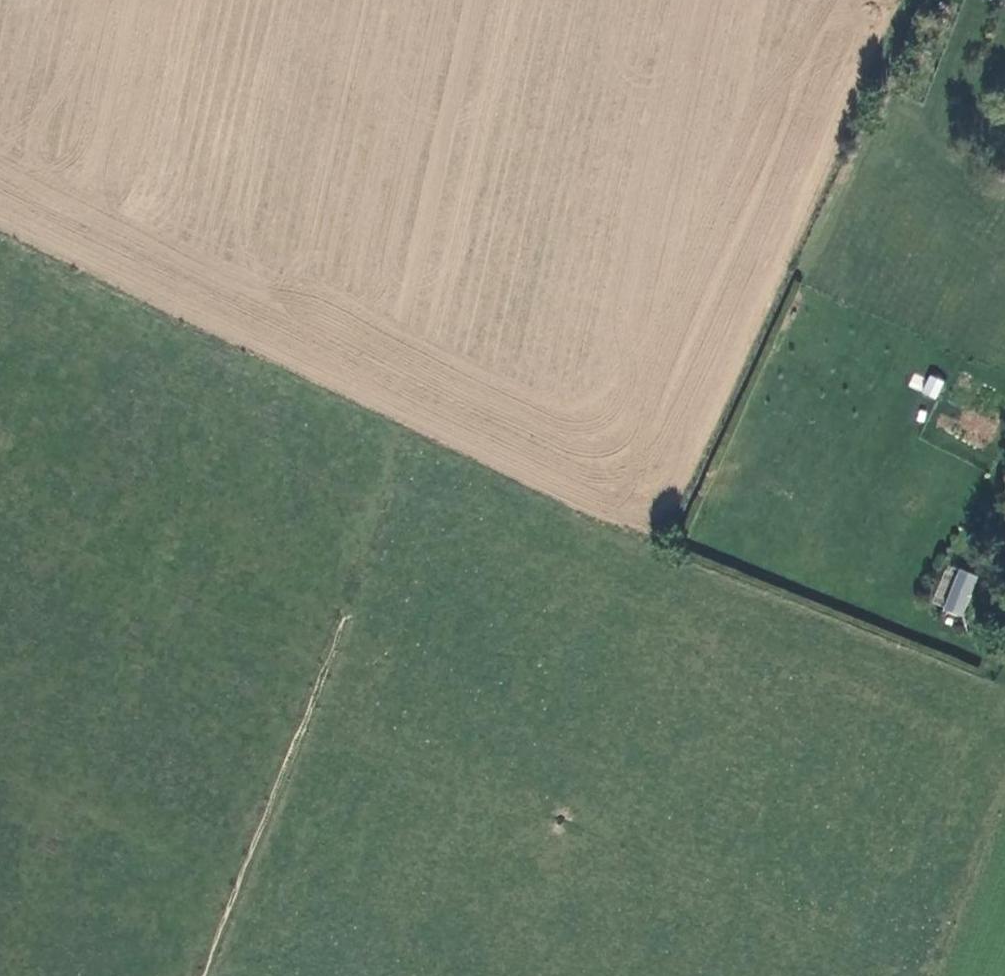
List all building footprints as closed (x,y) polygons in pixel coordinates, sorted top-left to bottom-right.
[(936,399),(945,381),(930,374),(921,392),(936,399)] [(963,617),(977,575),(956,568),(942,610),(963,617)]
